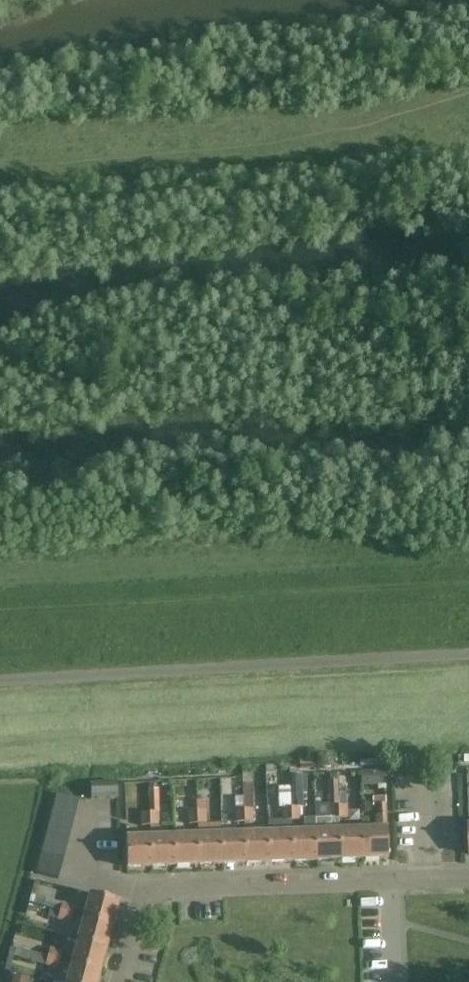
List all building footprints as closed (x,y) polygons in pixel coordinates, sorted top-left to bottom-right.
[(385,785),(384,771),(361,772),(362,786),(385,785)] [(301,820),(300,807),(302,807),(302,775),(289,776),(289,799),(291,799),(292,820),(301,820)] [(91,799),(117,798),(117,782),(90,783),(91,799)] [(315,861),(339,860),(338,831),(339,819),(338,819),(336,789),(338,789),(338,782),(328,782),(330,818),(316,819),(316,832),(314,832),(315,861)] [(338,819),(339,819),(348,818),(348,805),(347,805),(346,789),(338,789),(336,789),(338,819)] [(54,809),(75,815),(78,800),(57,795),(54,809)] [(149,800),(149,813),(150,813),(150,825),(160,825),(159,799),(149,800)] [(292,820),(291,799),(289,799),(282,800),(283,820),(292,820)] [(197,801),(197,811),(197,824),(206,823),(205,801),(197,801)] [(386,817),(386,804),(376,805),(376,817),(386,817)] [(50,822),(71,827),(75,815),(54,809),(50,822)] [(245,822),(244,809),(235,810),(235,822),(245,822)] [(253,809),(244,809),(245,822),(254,822),(253,809)] [(197,824),(197,811),(188,812),(188,824),(197,824)] [(150,813),(149,813),(141,813),(141,825),(150,825),(150,813)] [(47,835),(68,840),(71,827),(50,822),(47,835)] [(388,858),(387,829),(362,830),(362,859),(388,858)] [(362,859),(362,830),(338,831),(339,860),(362,859)] [(315,861),(314,832),(292,833),(293,861),(315,861)] [(269,862),(268,833),(245,834),(246,863),(269,862)] [(293,861),(292,833),(268,833),(269,862),(293,861)] [(246,863),(245,834),(221,835),(222,864),(246,863)] [(43,848),(64,853),(68,840),(47,835),(43,848)] [(222,864),(221,835),(197,836),(198,865),(222,864)] [(198,865),(197,836),(173,837),(175,866),(198,865)] [(175,866),(173,837),(150,838),(151,866),(175,866)] [(151,866),(150,838),(126,839),(127,867),(151,866)] [(40,860),(61,865),(64,853),(43,848),(40,860)] [(61,865),(40,860),(37,873),(58,879),(61,865)] [(118,902),(90,895),(84,918),(112,925),(118,902)] [(60,912),(73,915),(75,906),(62,903),(36,897),(34,906),(60,912)] [(34,906),(31,915),(58,921),(71,924),(73,915),(60,912),(34,906)] [(112,925),(84,918),(78,941),(106,948),(112,925)] [(72,964),(100,971),(106,948),(78,941),(72,964)] [(63,951),(49,948),(37,945),(35,953),(35,955),(61,961),(63,951)] [(35,953),(12,947),(11,947),(9,956),(45,966),(59,970),(61,962),(61,961),(35,955),(35,953)] [(100,971),(72,964),(67,981),(97,981),(100,971)]
